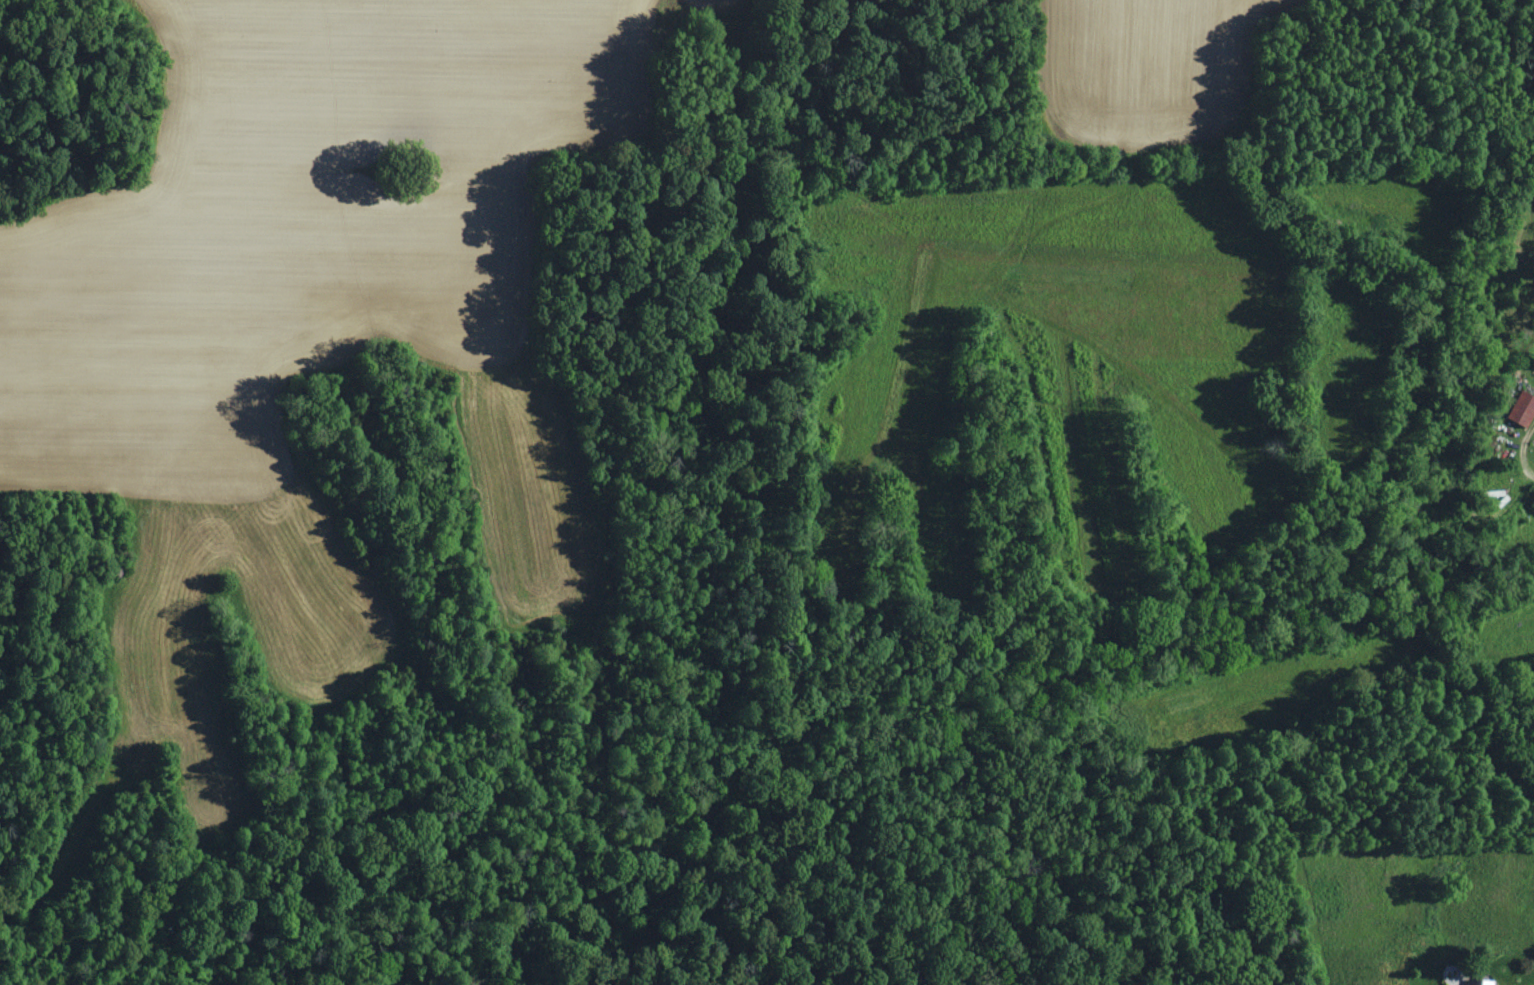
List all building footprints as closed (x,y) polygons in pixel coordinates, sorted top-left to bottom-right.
[(1518,391),(1502,419),(1522,430),(1533,408),(1533,400),(1518,391)]
